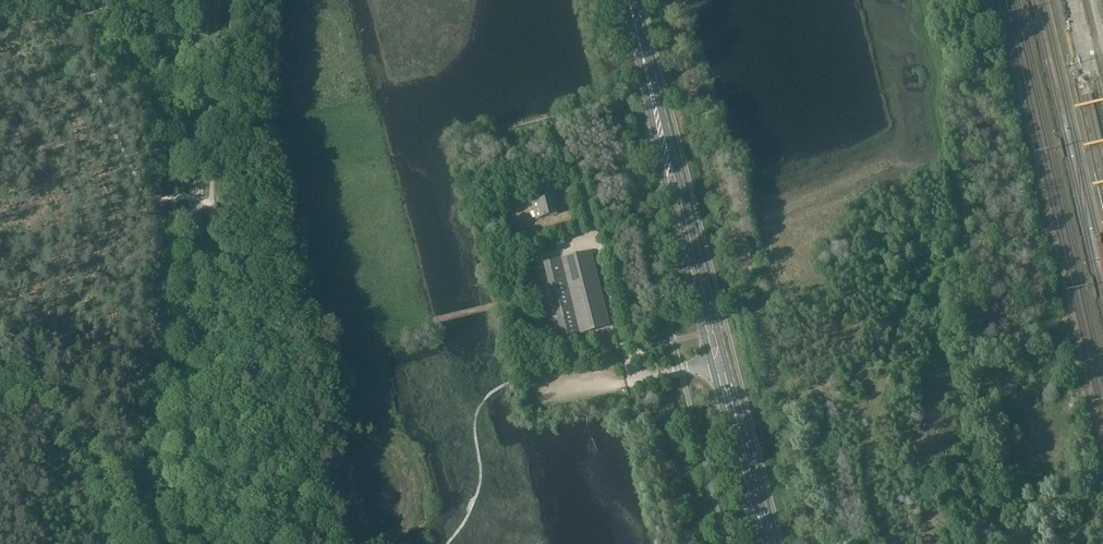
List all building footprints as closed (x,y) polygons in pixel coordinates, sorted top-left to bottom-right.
[(554,188),(541,192),(543,201),(533,203),(536,219),(558,214),(555,202),(558,202),(554,188)] [(550,262),(569,336),(610,326),(592,252),(550,262)]
